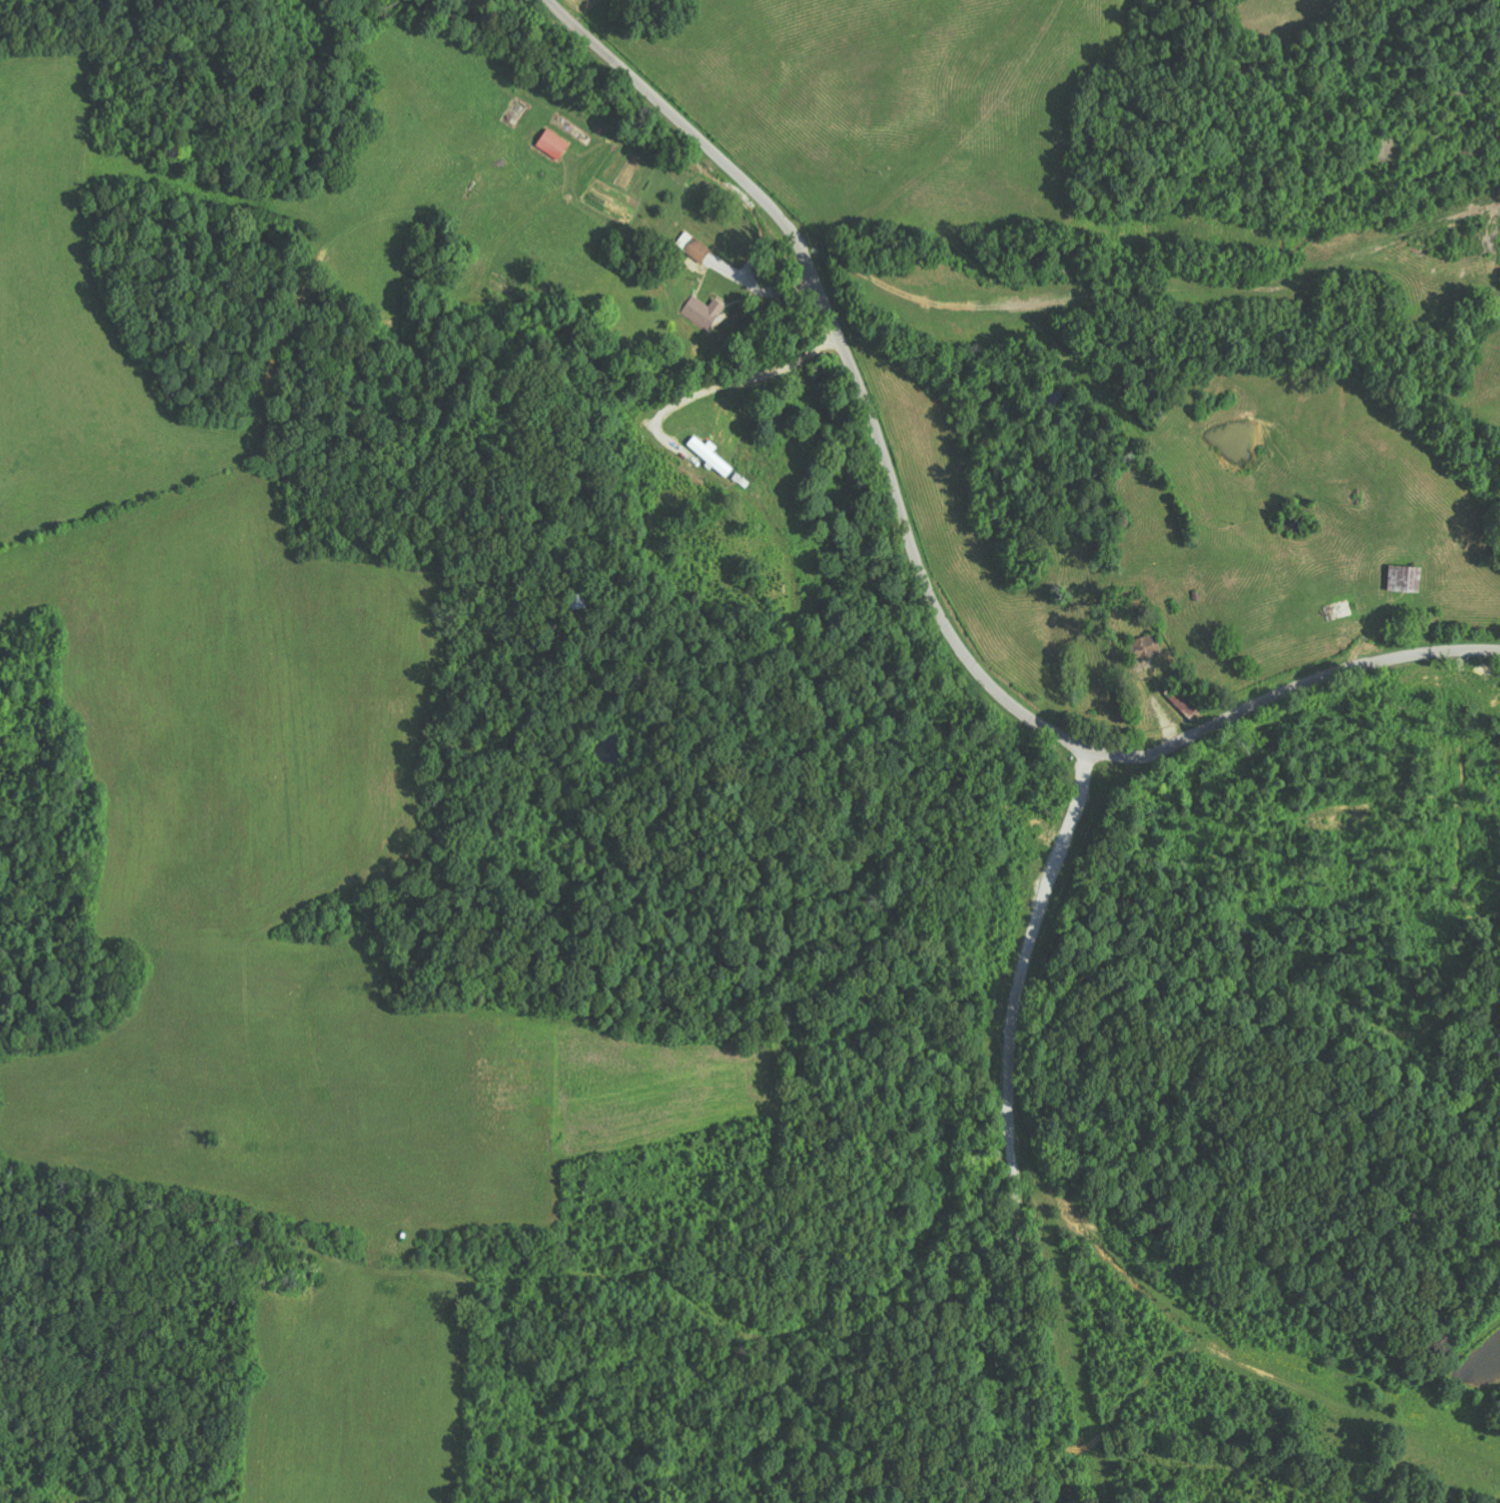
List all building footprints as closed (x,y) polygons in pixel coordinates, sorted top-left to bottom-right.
[(537,147),(560,162),(571,144),(549,130),(537,147)] [(712,249),(687,231),(677,245),(703,263),(712,249)] [(709,306),(695,295),(682,312),(708,332),(727,307),(716,298),(709,306)] [(709,443),(707,444),(696,435),(688,444),(726,478),(736,467),(709,443)] [(1423,592),(1424,567),(1392,565),(1391,591),(1423,592)] [(1141,649),(1144,659),(1164,654),(1159,633),(1136,639),(1139,650),(1141,649)]
